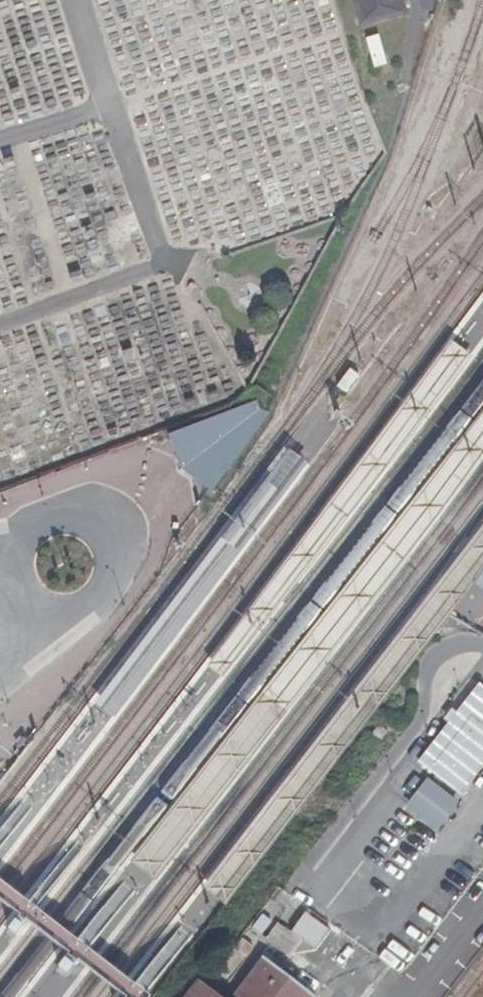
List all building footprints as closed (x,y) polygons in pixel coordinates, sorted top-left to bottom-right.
[(359,28),(409,14),(405,0),(351,0),(359,28)] [(220,244),(320,226),(329,174),(322,172),(316,140),(309,179),(305,159),(292,161),(280,159),(279,163),(260,159),(249,161),(246,175),(216,170),(215,177),(220,178),(194,182),(204,184),(200,204),(215,207),(219,226),(226,186),(231,211),(240,212),(241,218),(244,205),(249,204),(244,230),(230,233),(218,230),(220,244)] [(472,359),(448,341),(364,455),(201,666),(222,682),(472,359)] [(270,415),(256,401),(224,414),(167,437),(171,447),(179,472),(203,491),(209,496),(250,443),(265,422),(270,415)] [(155,885),(391,582),(482,457),(482,408),(364,562),(129,866),(155,885)] [(222,910),(454,611),(467,594),(471,588),(482,572),(482,526),(475,537),(428,598),(201,893),(222,910)] [(471,588),(482,595),(482,572),(471,588)] [(423,761),(464,794),(482,770),(482,684),(423,761)] [(440,831),(462,801),(429,776),(406,806),(440,831)] [(267,967),(243,996),(305,996),(267,967)] [(206,984),(196,996),(222,996),(206,984)]
